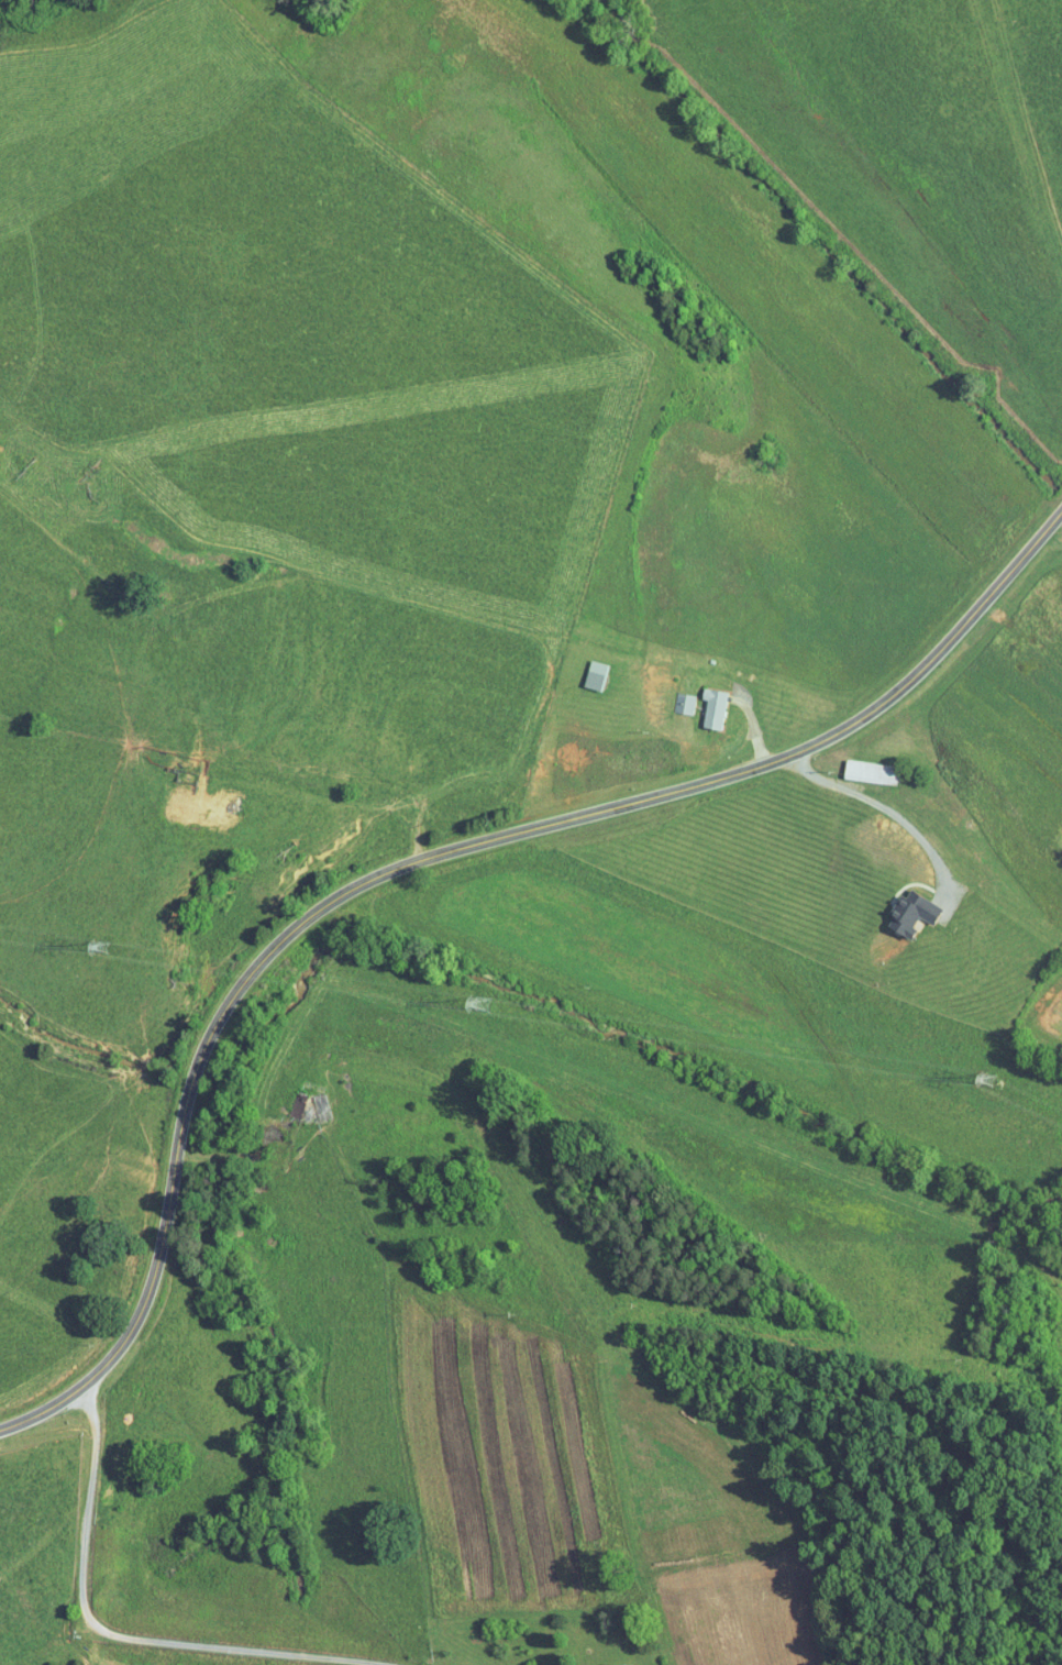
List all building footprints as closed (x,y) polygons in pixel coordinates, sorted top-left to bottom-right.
[(570,681),(589,684),(594,657),(575,653),(570,681)] [(707,723),(714,685),(689,681),(687,692),(693,693),(688,720),(707,723)] [(829,771),(882,779),(885,760),(831,752),(829,771)] [(928,902),(893,881),(871,919),(896,933),(902,923),(898,920),(904,910),(918,918),(928,902)]
